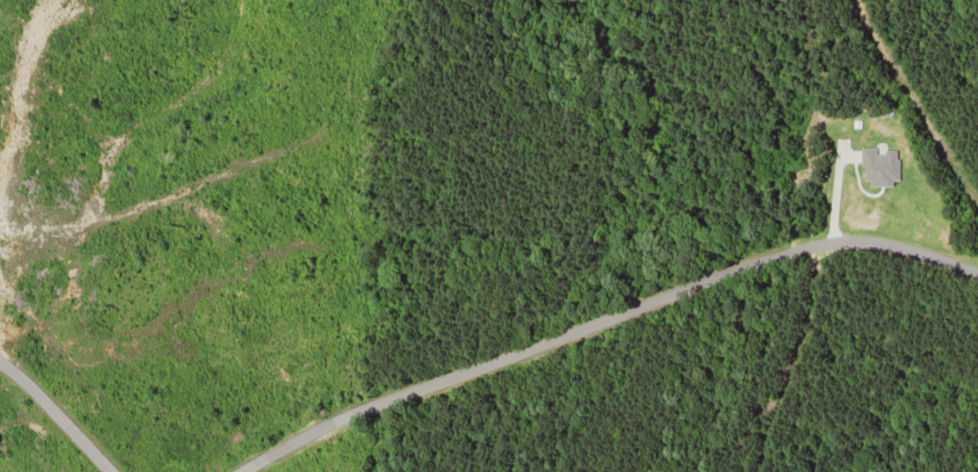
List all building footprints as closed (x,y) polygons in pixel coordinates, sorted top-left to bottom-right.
[(854,107),(854,121),(865,121),(865,107),(854,107)]
